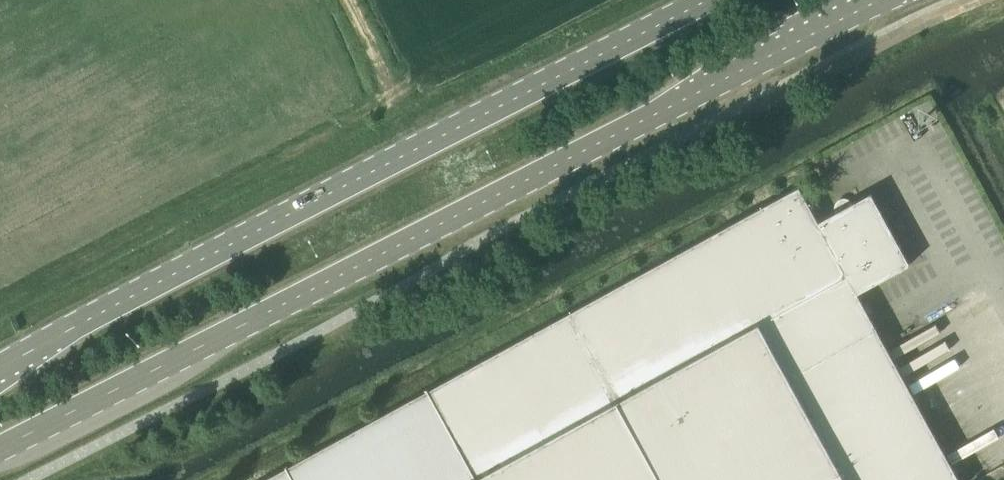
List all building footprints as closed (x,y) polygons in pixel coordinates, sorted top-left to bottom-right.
[(857,293),(910,264),(871,193),(819,222),(799,187),(429,390),(428,388),(427,388),(428,390),(288,467),(287,466),(286,466),(287,468),(265,479),(960,479),(857,293)]
